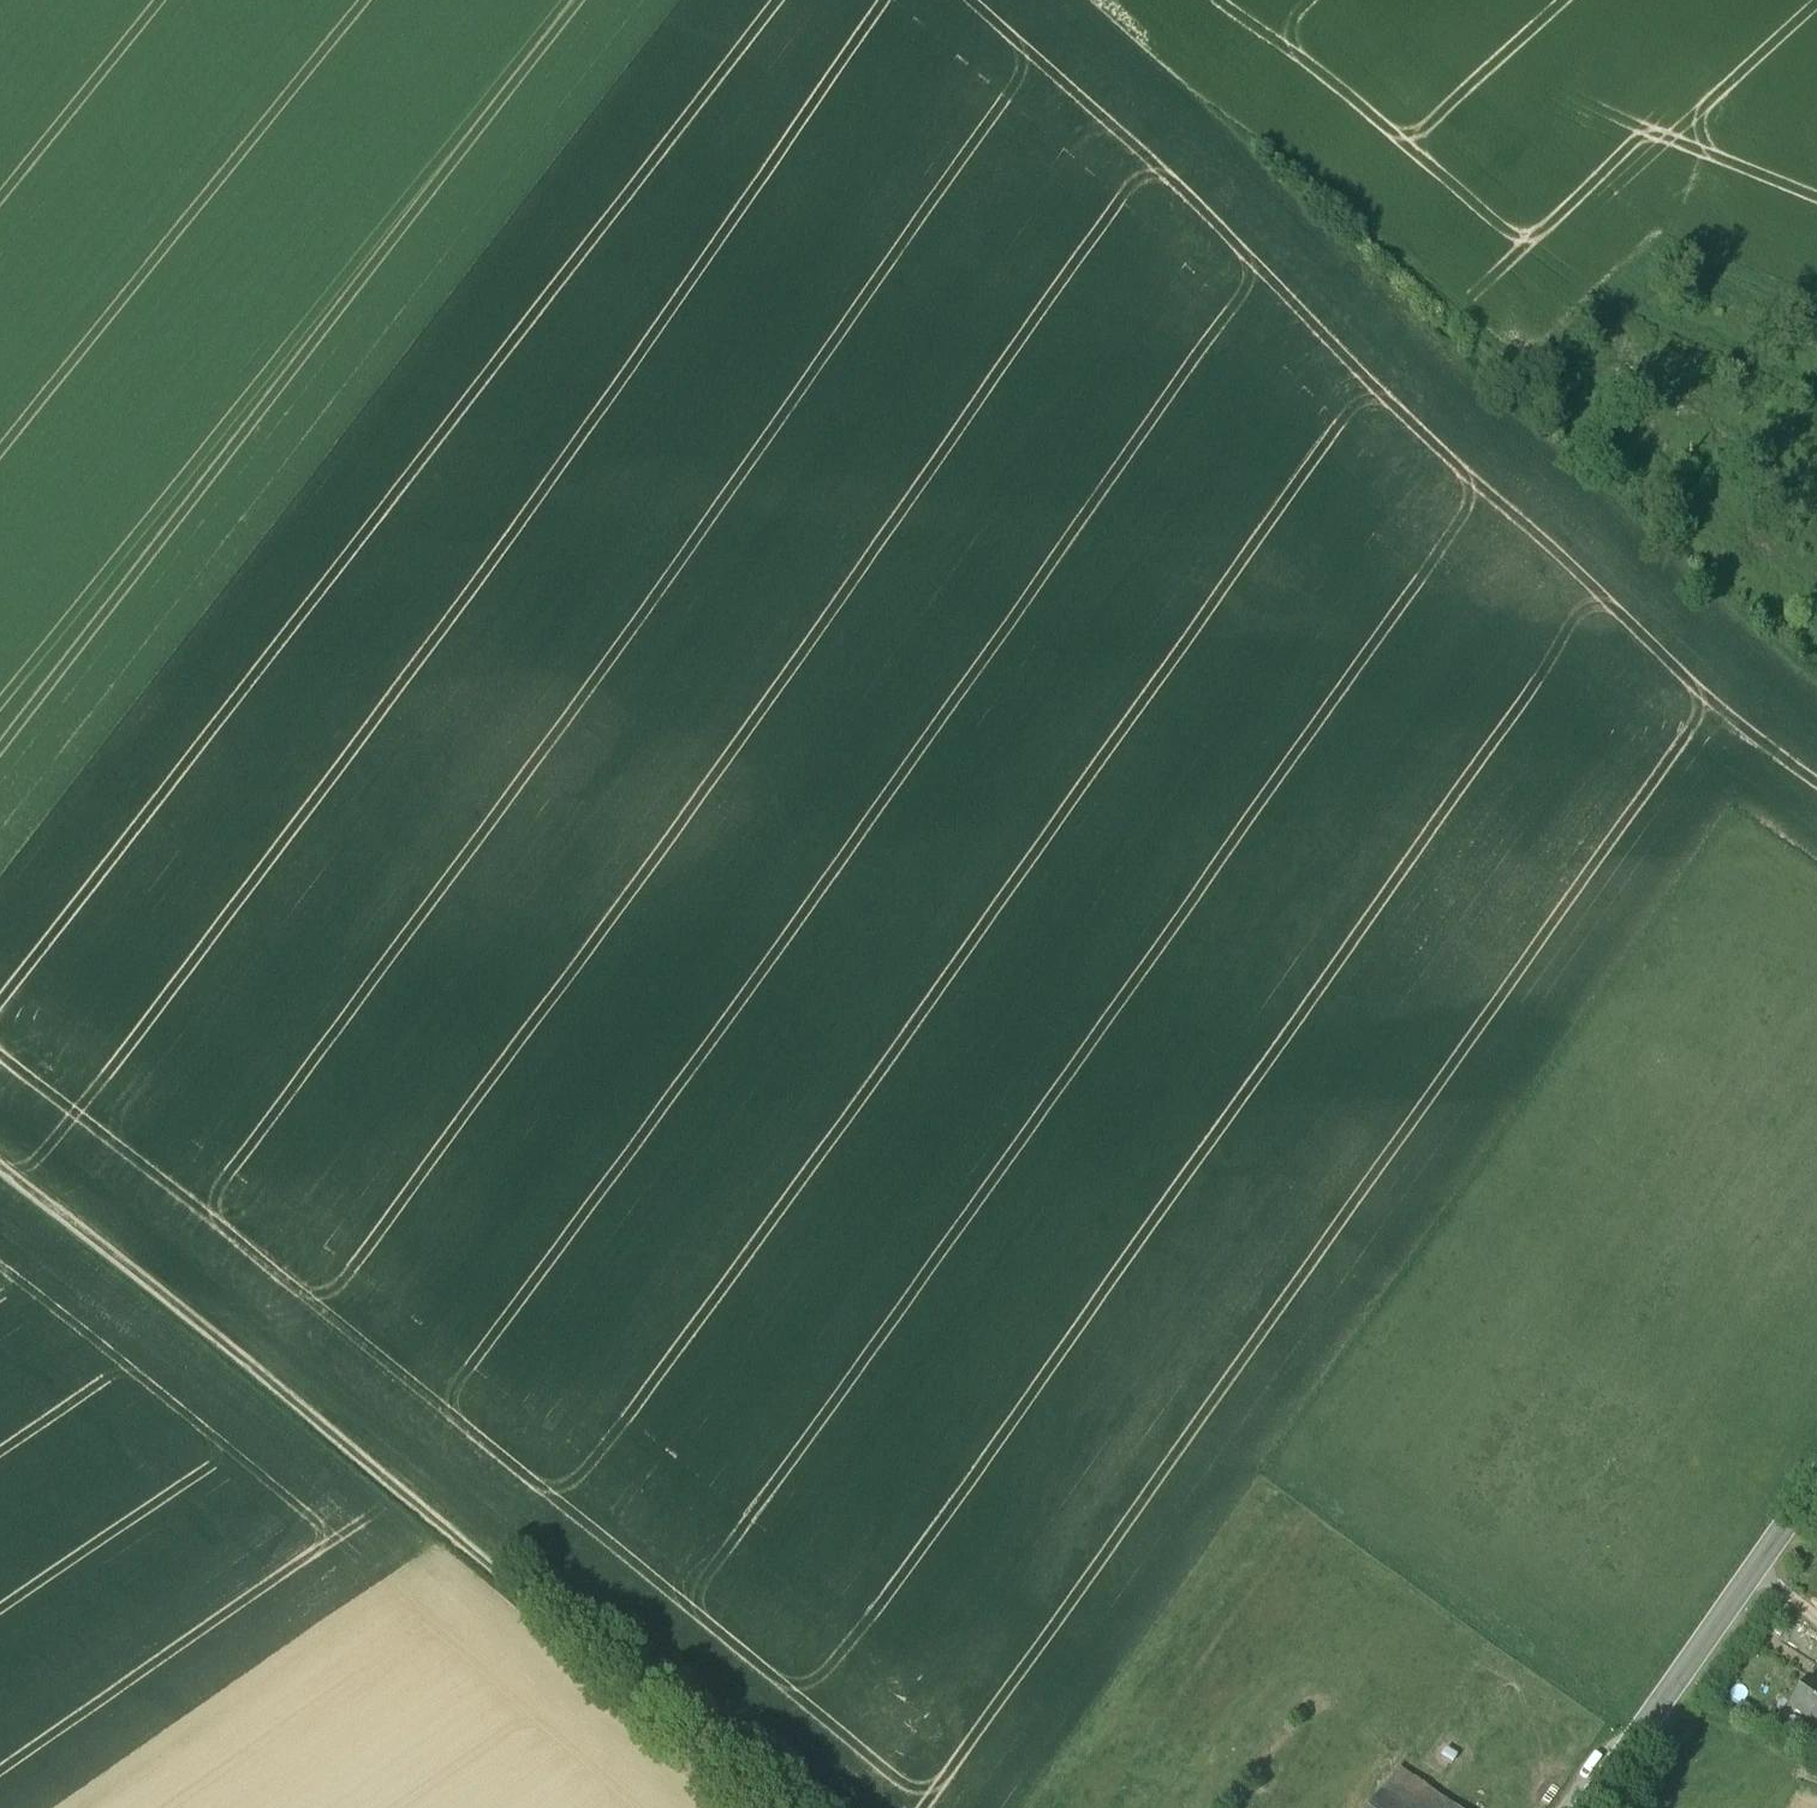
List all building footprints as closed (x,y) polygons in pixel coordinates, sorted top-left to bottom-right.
[(1808,1678),(1788,1707),(1816,1728),(1816,1685),(1808,1678)] [(1398,1770),(1382,1794),(1401,1807),(1451,1807),(1398,1770)] [(1381,1794),(1371,1807),(1401,1807),(1382,1794),(1381,1794)]
